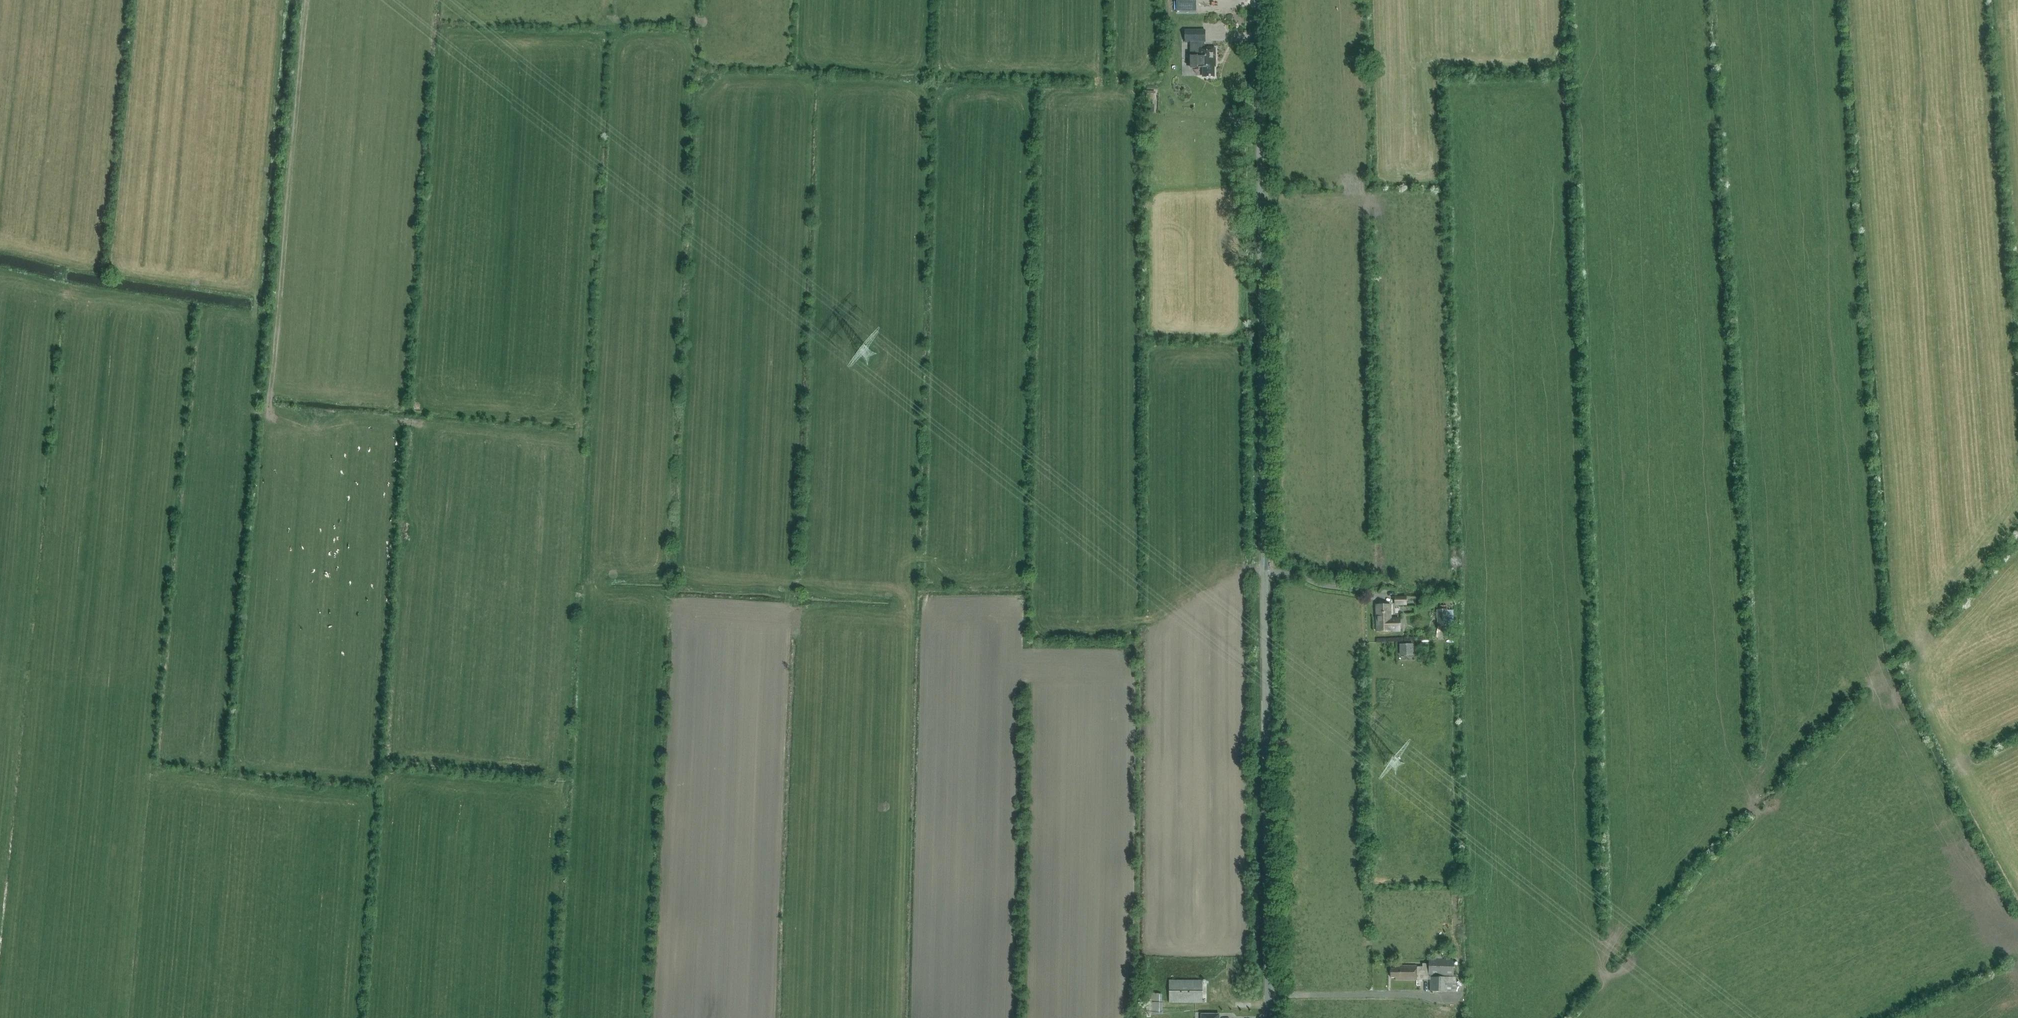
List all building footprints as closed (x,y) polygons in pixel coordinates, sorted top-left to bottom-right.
[(1176,12),(1196,12),(1196,0),(1176,0),(1176,12)] [(1205,30),(1185,30),(1185,42),(1205,42),(1205,30)] [(1216,48),(1199,48),(1199,56),(1185,56),(1185,57),(1190,57),(1190,67),(1197,67),(1197,68),(1197,65),(1199,65),(1199,67),(1203,67),(1203,76),(1205,76),(1205,77),(1214,77),(1214,67),(1216,67),(1216,48)] [(1147,99),(1156,99),(1156,92),(1147,91),(1147,99)] [(1392,630),(1400,630),(1400,619),(1391,620),(1391,605),(1376,605),(1377,632),(1392,631),(1392,630)] [(1437,610),(1438,626),(1448,626),(1447,609),(1437,610)] [(1414,644),(1400,644),(1400,656),(1414,656),(1414,644)] [(1429,959),(1429,964),(1423,964),(1423,967),(1417,967),(1417,966),(1396,966),(1396,969),(1391,969),(1391,978),(1396,978),(1396,980),(1417,980),(1430,980),(1430,991),(1456,992),(1456,975),(1454,975),(1454,962),(1458,962),(1458,954),(1429,954),(1429,959)] [(1203,981),(1170,981),(1169,1003),(1202,1003),(1203,981)] [(1147,1014),(1162,1014),(1162,994),(1149,994),(1149,1003),(1147,1003),(1147,1014)]
